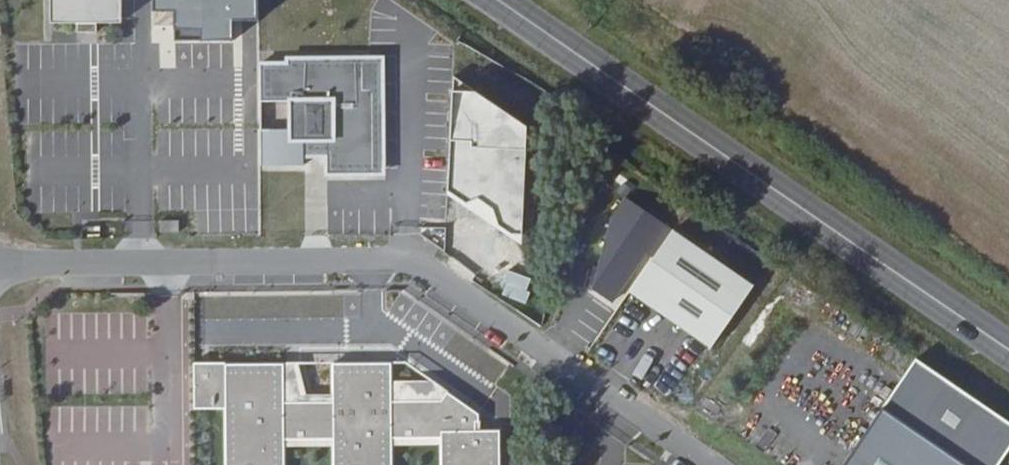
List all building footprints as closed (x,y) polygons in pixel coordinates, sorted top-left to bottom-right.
[(17,42),(42,41),(42,51),(62,51),(62,41),(87,40),(87,0),(16,0),(17,42)] [(385,57),(259,58),(260,169),(304,168),(304,155),(328,155),(328,174),(386,174),(385,57)] [(651,258),(628,298),(715,348),(755,279),(620,202),(608,223),(591,292),(608,302),(616,304),(629,281),(628,285),(657,235),(651,258)] [(159,234),(179,233),(178,219),(159,220),(159,234)] [(1008,445),(1008,421),(910,361),(847,464),(997,464),(1008,445)]
